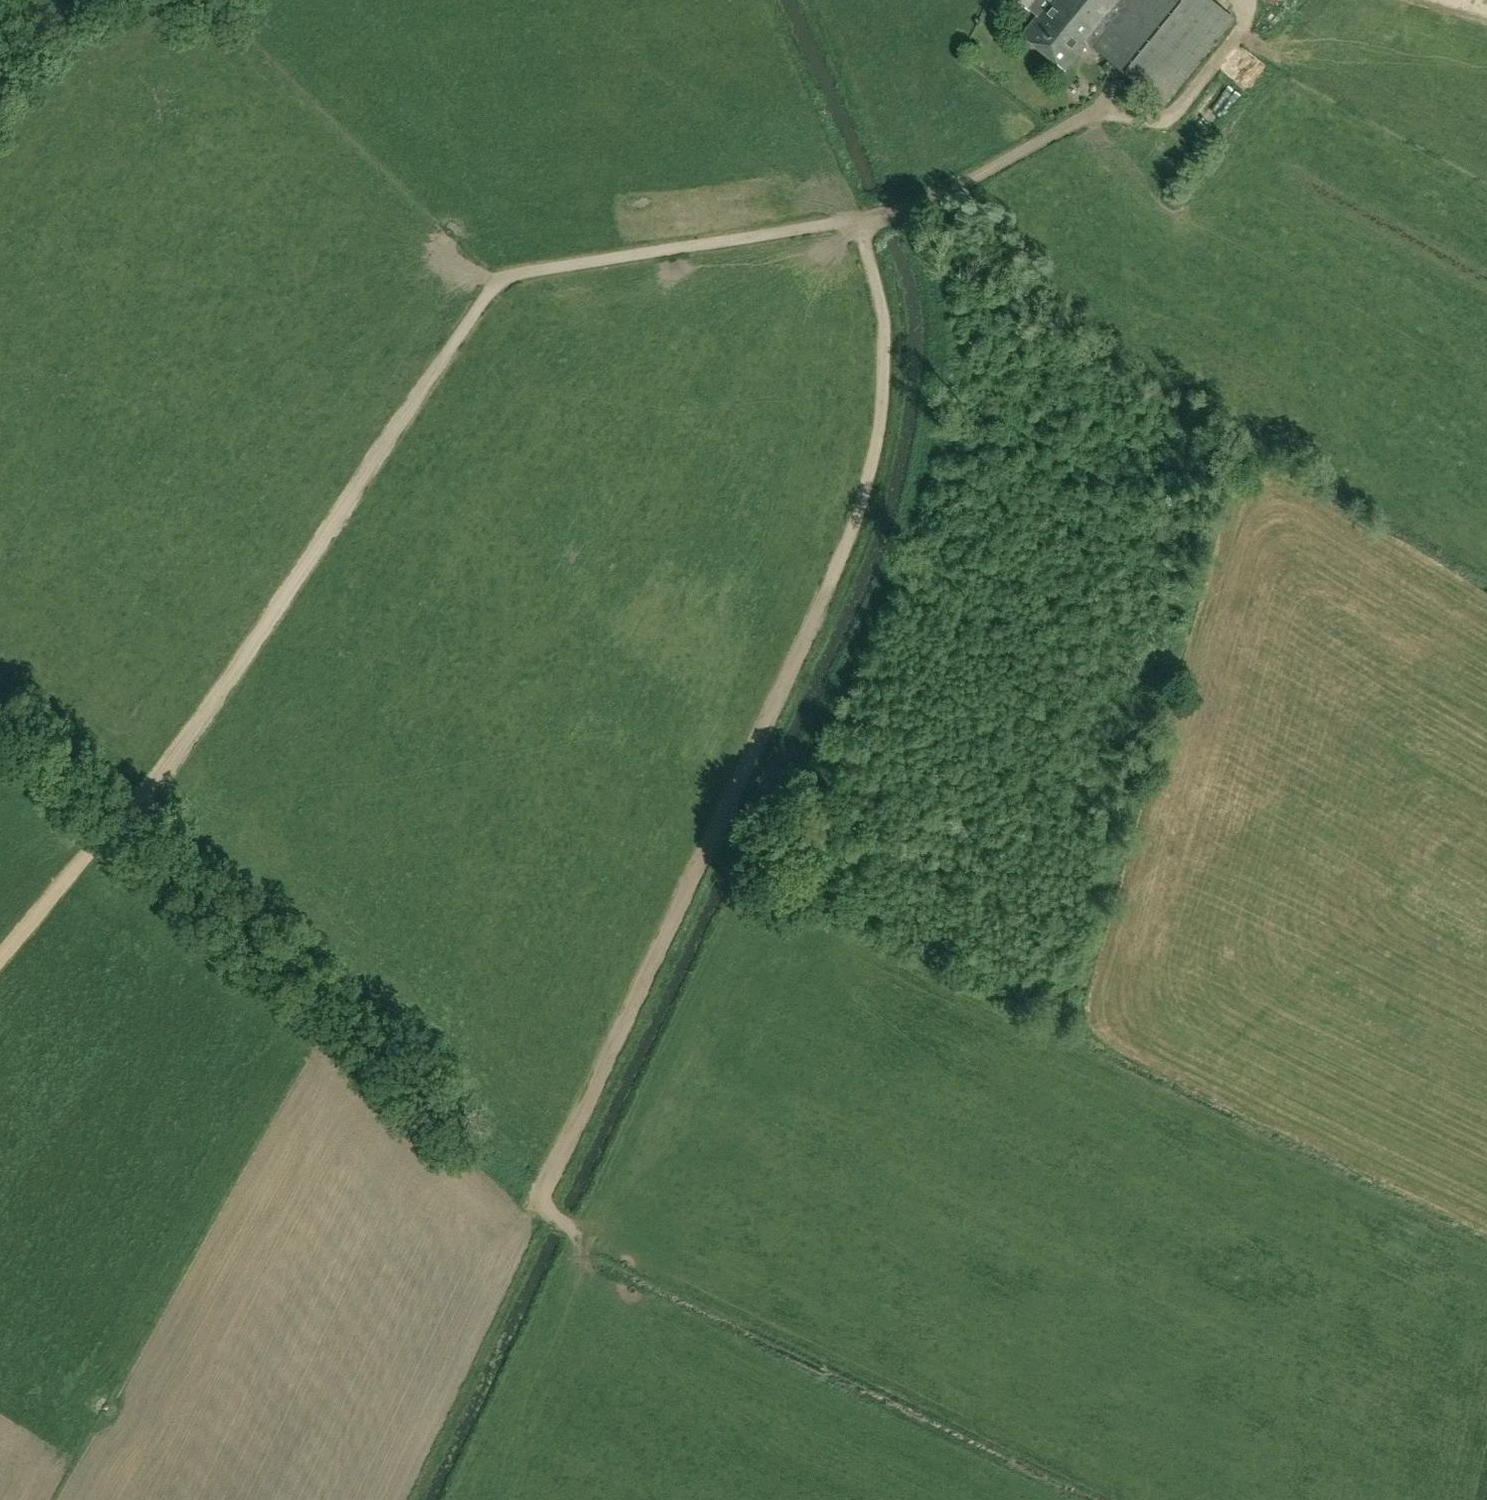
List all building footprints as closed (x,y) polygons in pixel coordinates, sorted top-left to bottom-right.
[(1037,16),(1023,34),(1066,69),(1087,43),(1165,105),(1235,19),(1212,0),(1128,0),(1123,7),(1116,2),(1118,0),(1056,0),(1055,1),(1054,0),(1018,0),(1037,16)] [(1247,38),(1226,49),(1238,72),(1259,62),(1247,38)] [(1103,69),(1111,76),(1117,68),(1109,61),(1103,69)] [(1212,72),(1228,88),(1240,78),(1224,61),(1212,72)]
